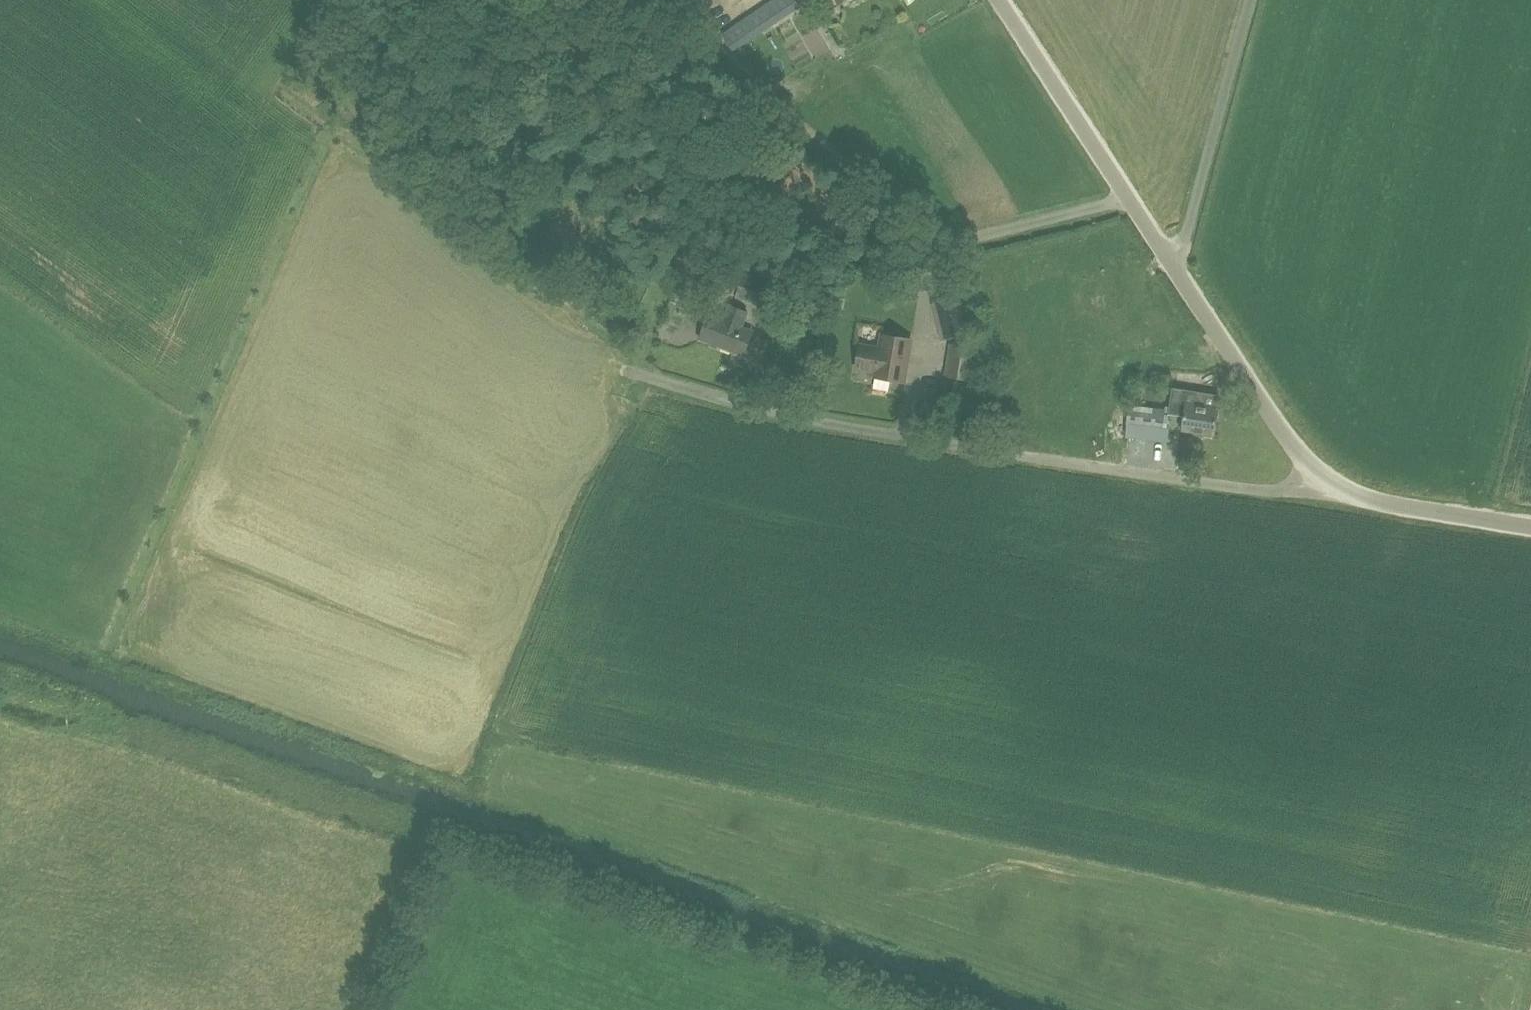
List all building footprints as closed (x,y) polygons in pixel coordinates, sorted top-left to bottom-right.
[(795,0),(778,0),(723,37),(734,53),(801,9),(795,0)] [(819,14),(830,8),(825,0),(812,0),(810,1),(819,14)] [(775,287),(730,267),(723,285),(740,291),(738,297),(763,308),(765,303),(776,306),(782,291),(775,287)] [(964,297),(941,303),(949,338),(973,332),(964,297)] [(709,314),(700,339),(745,355),(752,337),(741,333),(744,326),(743,326),(748,312),(729,305),(724,319),(709,314)] [(861,343),(857,367),(876,371),(875,376),(905,381),(912,339),(882,334),(880,347),(861,343)] [(976,348),(952,344),(947,375),(970,379),(976,348)] [(1215,436),(1221,394),(1173,387),(1170,408),(1169,413),(1186,415),(1183,431),(1215,436)] [(1153,438),(1167,439),(1169,413),(1170,408),(1157,407),(1153,438)] [(1020,445),(1020,452),(1042,454),(1043,447),(1020,445)]
